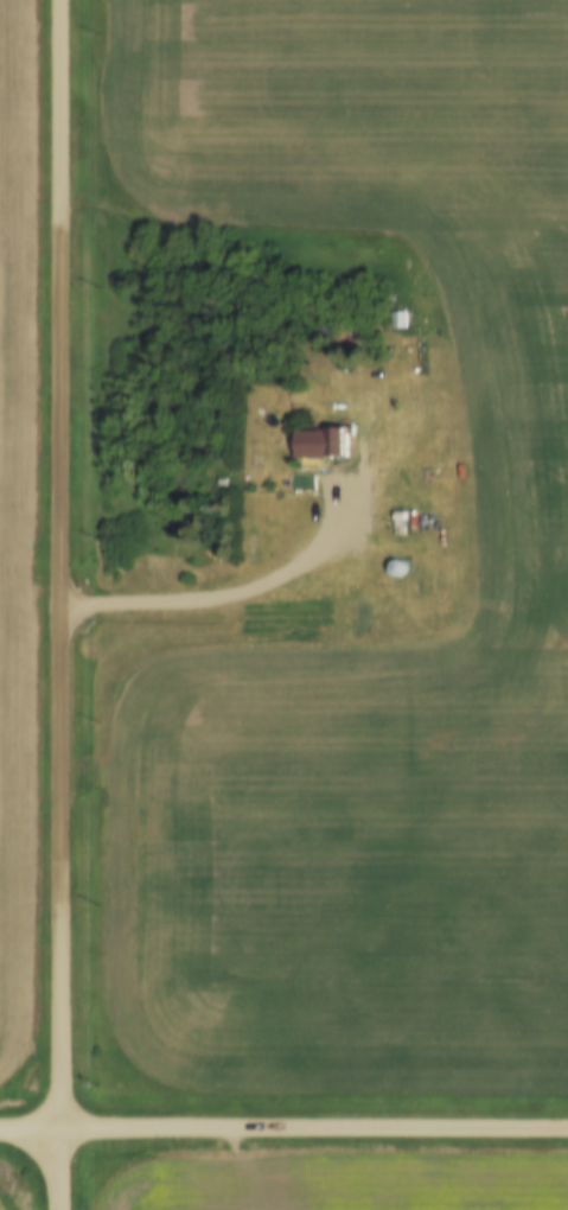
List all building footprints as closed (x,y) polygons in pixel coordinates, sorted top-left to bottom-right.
[(411,307),(413,323),(397,324),(396,307),(411,307)] [(300,426),(328,426),(328,422),(350,422),(350,450),(328,450),(328,452),(300,452),(300,426)] [(398,508),(410,508),(410,529),(400,529),(398,508)] [(406,535),(406,512),(392,512),(392,535),(406,535)] [(403,572),(408,571),(410,568),(411,563),(410,559),(407,556),(403,555),(398,556),(395,559),(394,563),(395,568),(398,571),(403,572)]
